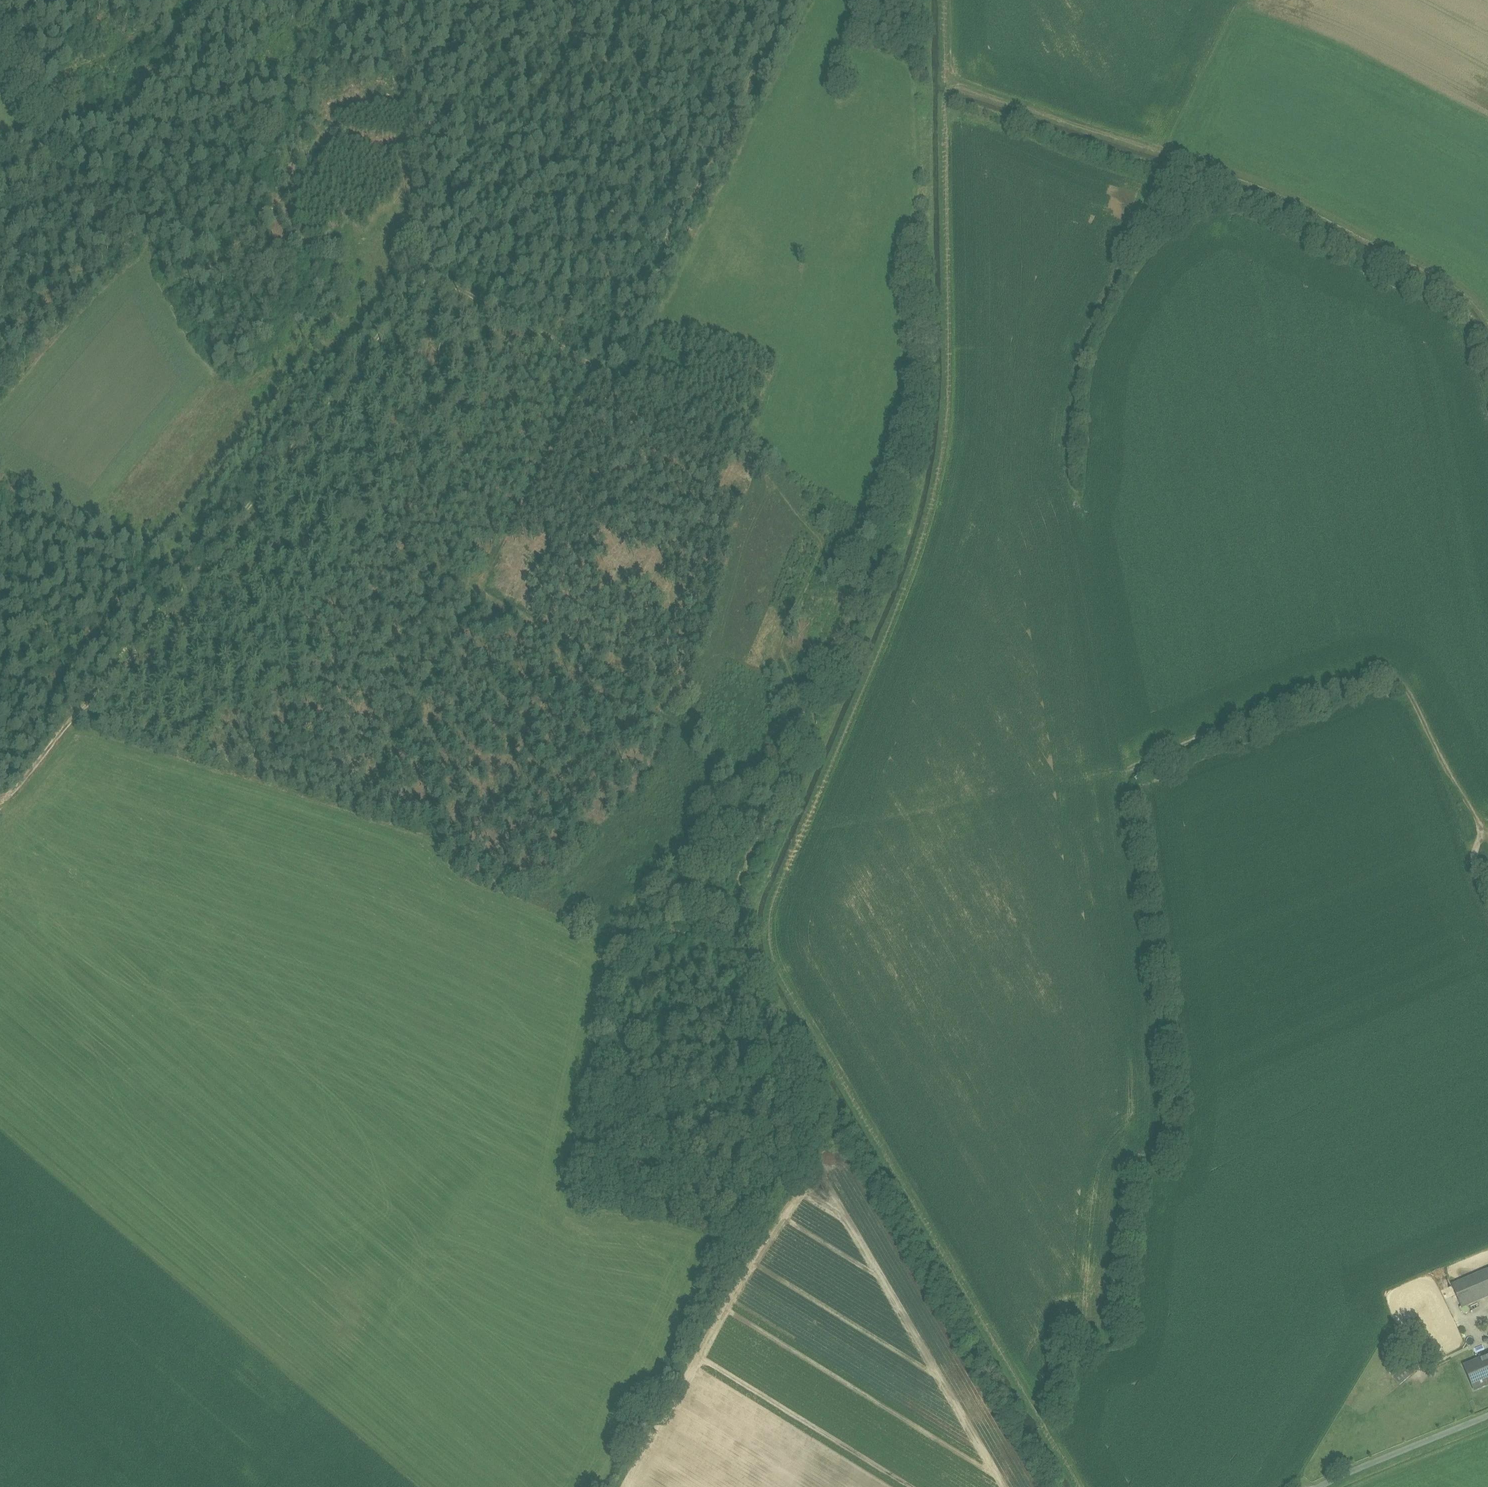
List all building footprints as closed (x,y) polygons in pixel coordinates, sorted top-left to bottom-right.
[(1455,1280),(1465,1304),(1487,1294),(1487,1267),(1455,1280)] [(1462,1363),(1472,1387),(1487,1380),(1487,1352),(1462,1363)]
